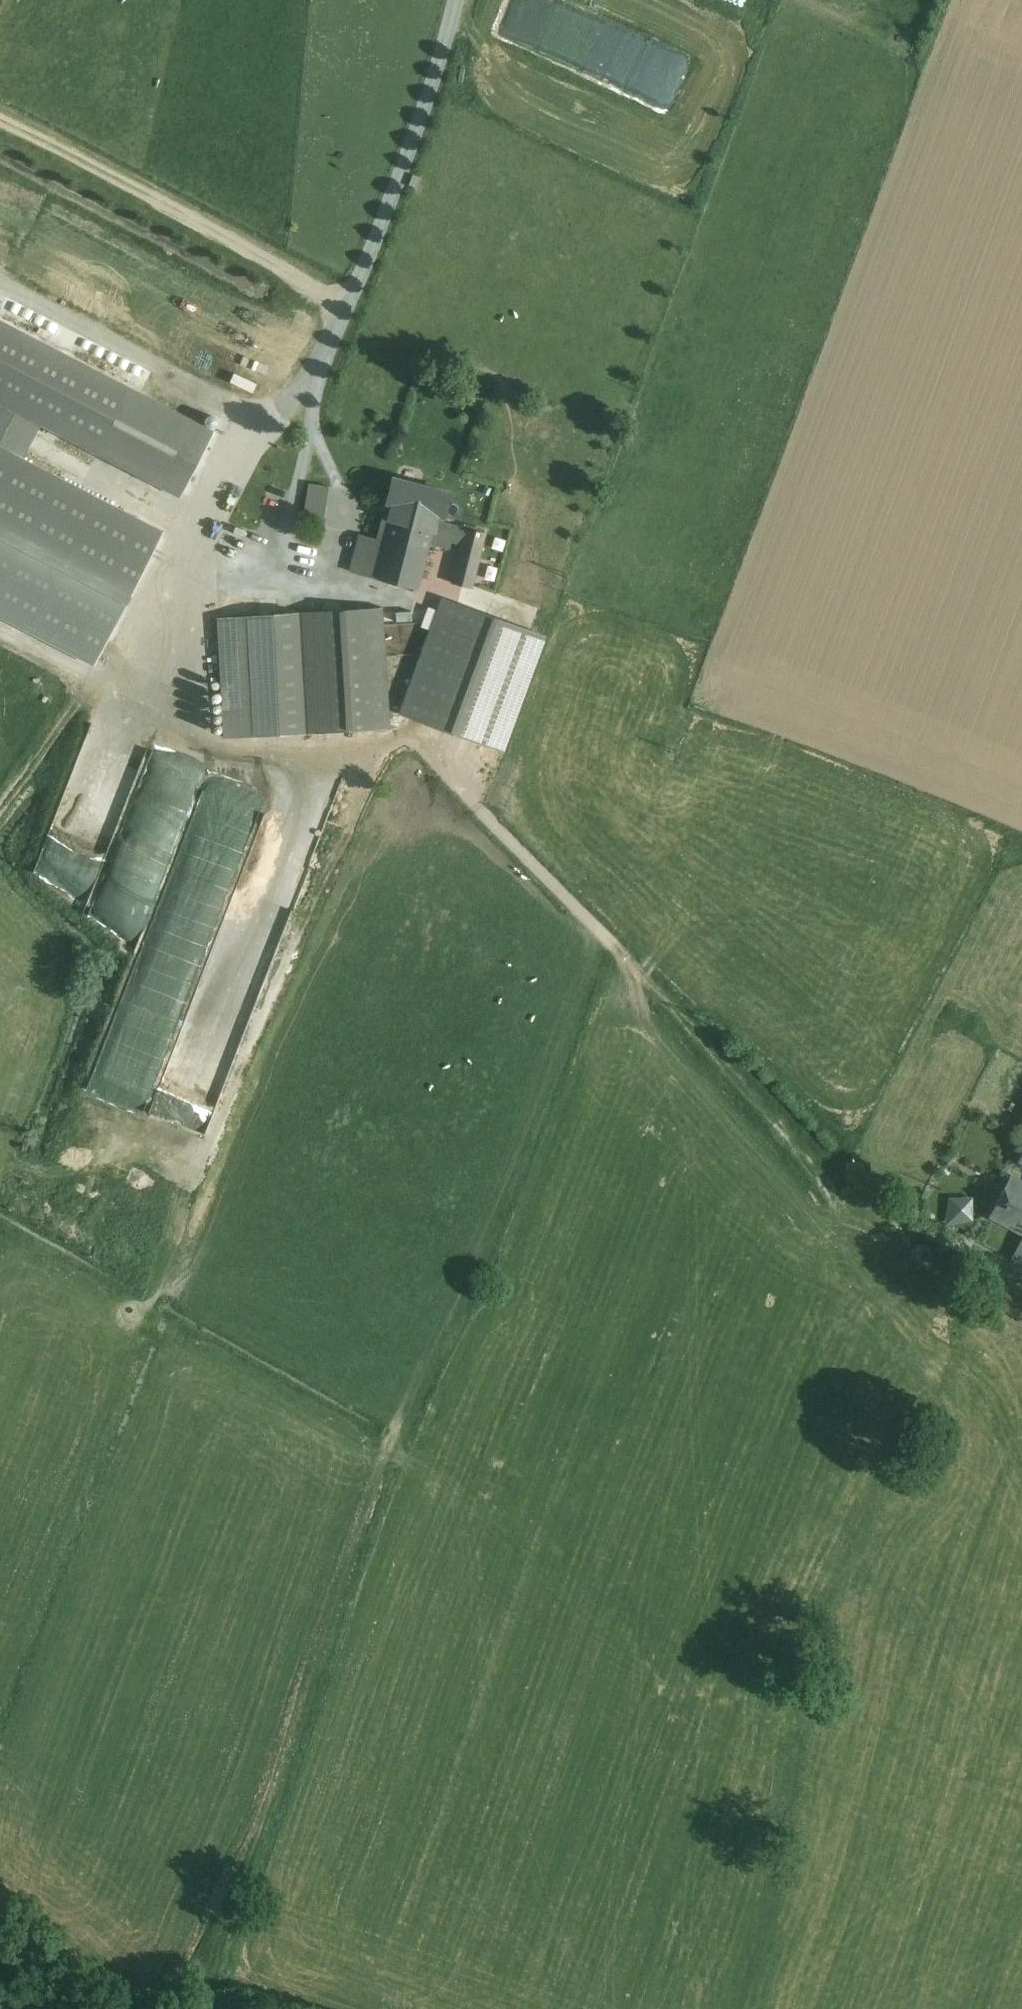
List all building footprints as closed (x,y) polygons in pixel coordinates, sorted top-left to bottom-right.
[(504,26),(599,69),(608,48),(613,51),(619,39),(555,10),(552,17),(539,11),(541,6),(529,0),(516,0),(504,26)] [(0,325),(0,399),(38,419),(46,423),(76,438),(182,493),(212,435),(0,325)] [(16,461),(38,419),(0,399),(0,453),(16,461)] [(95,659),(160,536),(16,461),(0,453),(0,610),(95,659)] [(450,493),(393,479),(387,503),(394,504),(390,519),(389,520),(433,531),(434,532),(437,521),(438,515),(444,517),(450,493)] [(330,487),(310,483),(304,516),(324,519),(330,487)] [(433,531),(389,520),(390,519),(383,518),(378,539),(361,535),(352,572),(418,588),(430,544),(433,531)] [(467,528),(437,521),(434,532),(433,531),(430,544),(449,548),(451,540),(463,543),(467,528)] [(486,533),(467,528),(463,543),(463,544),(452,583),(472,588),(486,533)] [(466,607),(445,599),(437,621),(425,654),(403,714),(502,750),(544,636),(466,607)] [(382,607),(303,612),(310,733),(389,728),(385,657),(384,648),(385,648),(383,624),(382,607)] [(296,612),(219,618),(226,738),(303,733),(300,675),(296,612)] [(437,621),(383,624),(385,648),(384,648),(385,657),(425,654),(437,621)] [(114,805),(125,809),(147,739),(92,722),(76,775),(104,784),(97,807),(111,812),(114,805)] [(226,850),(222,849),(215,882),(235,886),(247,827),(231,824),(226,850)] [(1010,1173),(987,1217),(1021,1235),(1021,1179),(1010,1173)] [(974,1221),(974,1195),(949,1196),(949,1221),(974,1221)] [(1010,1260),(1021,1266),(1021,1237),(1010,1260)]
